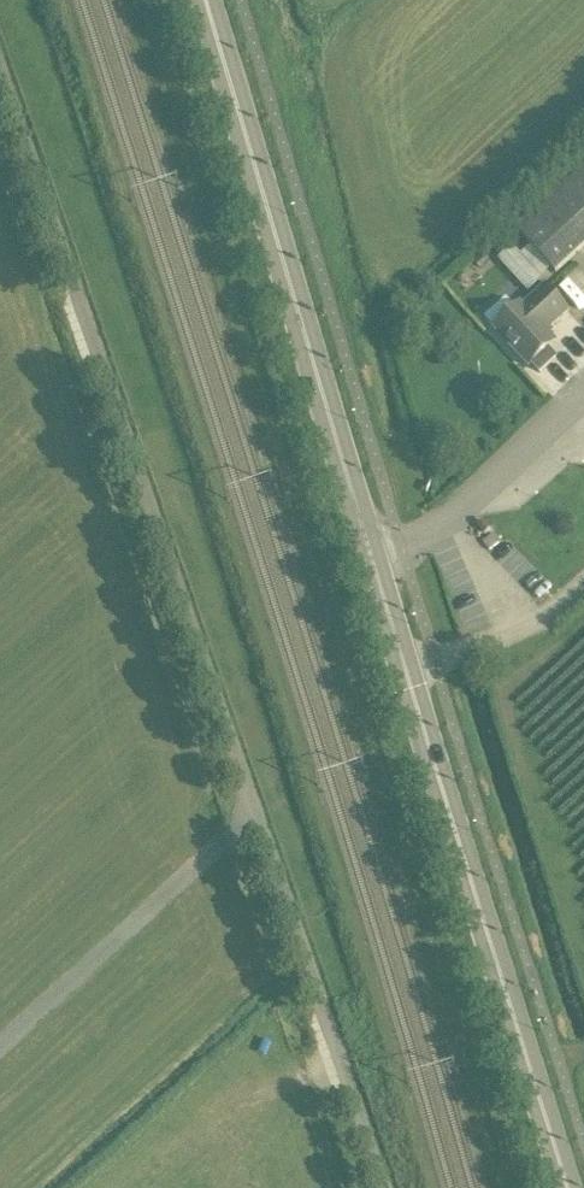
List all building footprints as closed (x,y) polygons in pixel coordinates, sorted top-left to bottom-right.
[(517,228),(556,271),(583,246),(583,167),(517,228)] [(513,245),(498,259),(528,292),(543,279),(513,245)] [(482,253),(473,262),(480,269),(489,260),(482,253)] [(531,364),(540,374),(558,357),(549,347),(555,342),(546,332),(568,311),(545,286),(523,307),(520,304),(494,328),(529,366),(531,364)]
